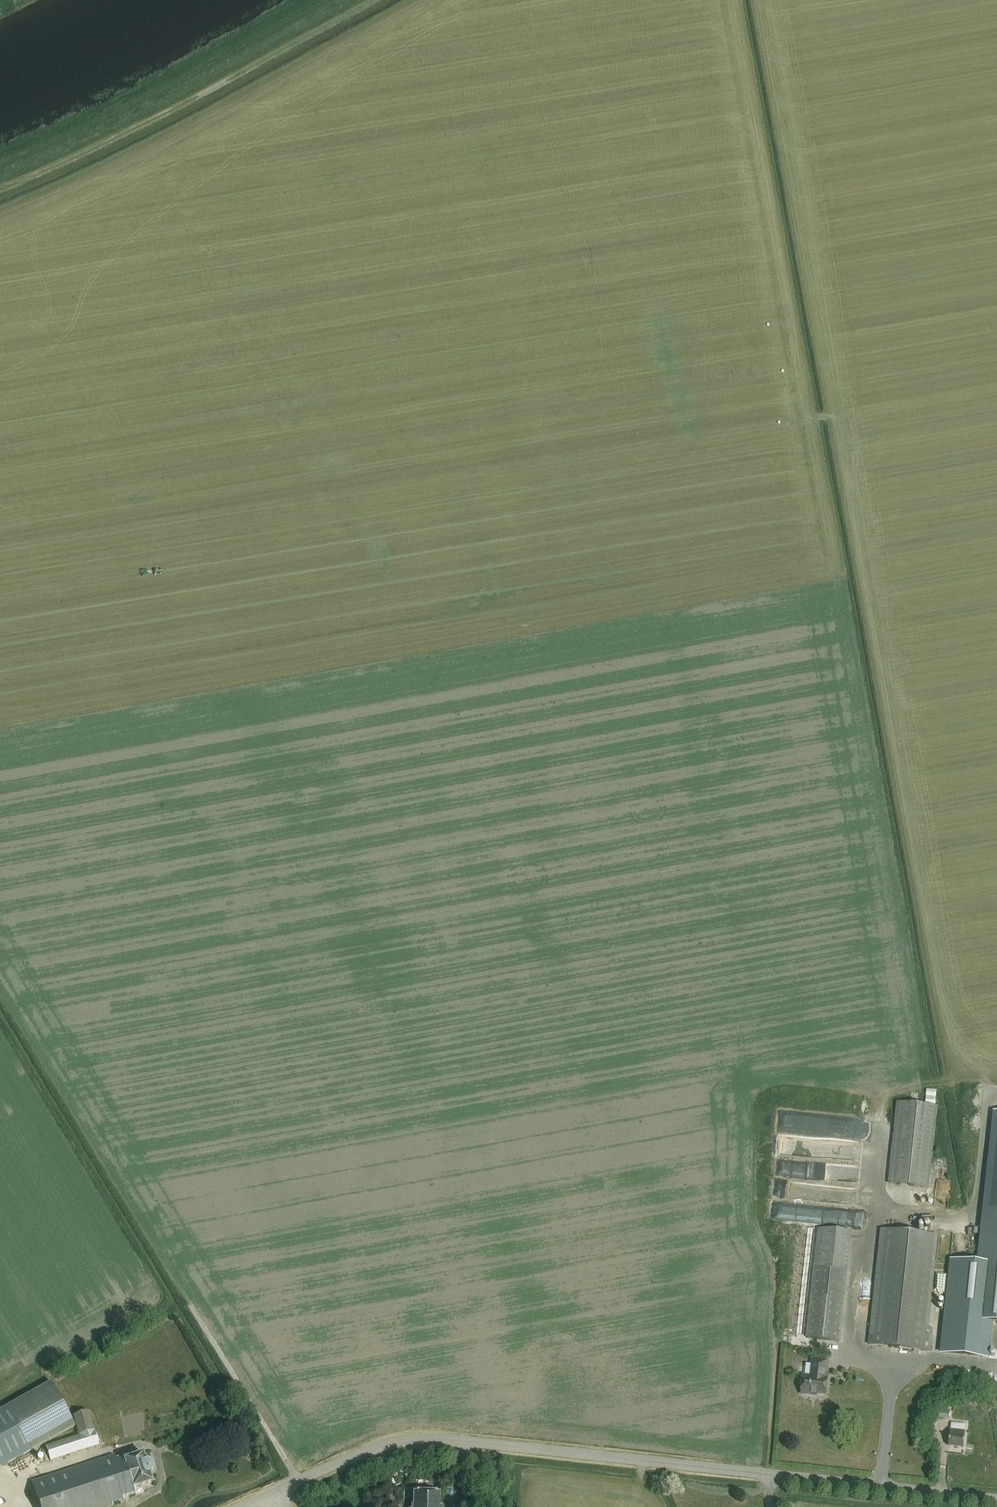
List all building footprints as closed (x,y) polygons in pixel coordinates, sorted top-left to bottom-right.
[(927,1188),(936,1107),(898,1103),(889,1184),(927,1188)] [(951,1260),(941,1352),(988,1357),(992,1321),(996,1322),(996,1113),(993,1112),(978,1263),(951,1260)] [(826,1134),(858,1139),(861,1121),(829,1116),(826,1134)] [(839,1342),(851,1232),(819,1228),(807,1338),(839,1342)] [(929,1351),(931,1329),(927,1328),(936,1236),(881,1230),(869,1345),(929,1351)] [(810,1393),(825,1395),(827,1378),(825,1378),(827,1360),(812,1359),(810,1376),(803,1375),(802,1384),(801,1385),(800,1390),(801,1391),(801,1394),(810,1395),(810,1393)] [(0,1410),(0,1467),(32,1450),(32,1451),(76,1427),(51,1382),(0,1410)] [(938,1409),(937,1418),(949,1419),(950,1410),(938,1409)] [(80,1435),(45,1447),(50,1461),(100,1445),(88,1411),(74,1416),(80,1435)] [(965,1448),(967,1431),(952,1430),(950,1446),(965,1448)] [(49,1476),(31,1482),(39,1506),(108,1506),(113,1505),(112,1503),(124,1499),(124,1496),(136,1492),(135,1489),(153,1483),(150,1473),(154,1468),(153,1463),(146,1462),(143,1453),(125,1459),(124,1456),(115,1458),(114,1455),(49,1476)] [(443,1506),(438,1506),(439,1493),(415,1492),(415,1505),(414,1505),(414,1506),(443,1506)]
